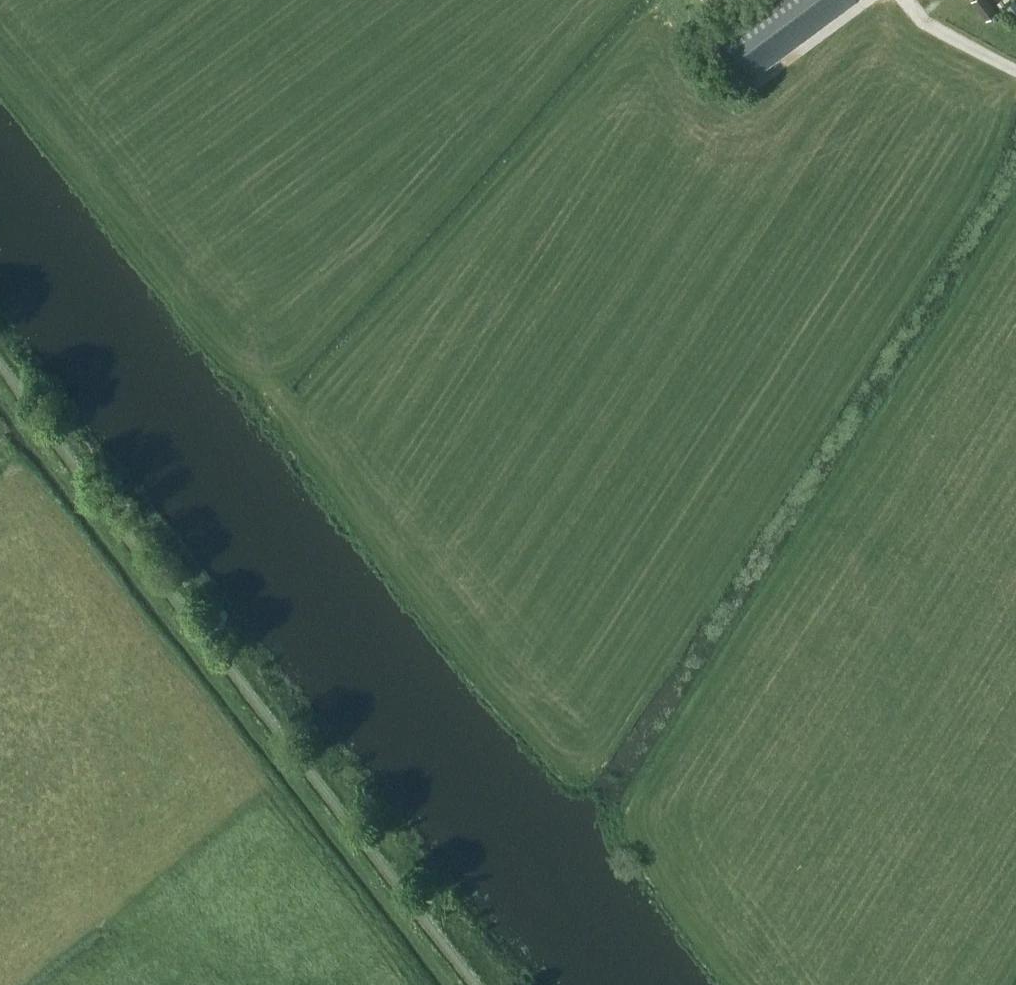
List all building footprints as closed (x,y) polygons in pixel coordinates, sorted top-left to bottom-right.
[(710,36),(745,83),(802,41),(857,0),(757,0),(710,36)] [(989,0),(971,0),(986,19),(997,11),(989,0)]
